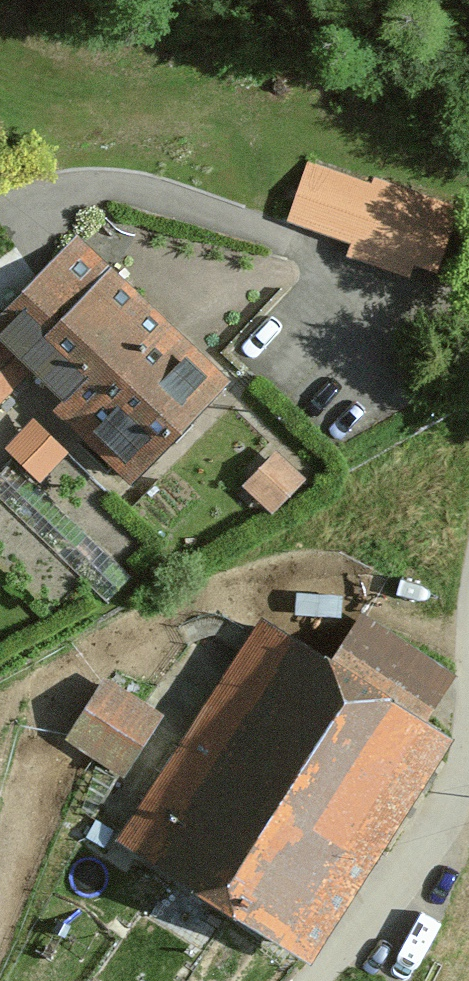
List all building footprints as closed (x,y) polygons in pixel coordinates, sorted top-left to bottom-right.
[(308,161),(290,220),(438,268),(457,209),(308,161)] [(0,325),(0,401),(34,367),(134,464),(222,374),(83,240),(0,325)] [(64,450),(33,420),(9,446),(40,475),(64,450)] [(303,477),(277,452),(245,484),(271,509),(303,477)] [(12,464),(0,477),(0,500),(107,601),(130,577),(12,464)] [(331,665),(262,621),(126,831),(303,945),(441,731),(423,719),(452,675),(362,617),(331,665)] [(161,711),(107,678),(71,737),(124,770),(161,711)] [(154,779),(186,729),(167,717),(135,767),(154,779)]
